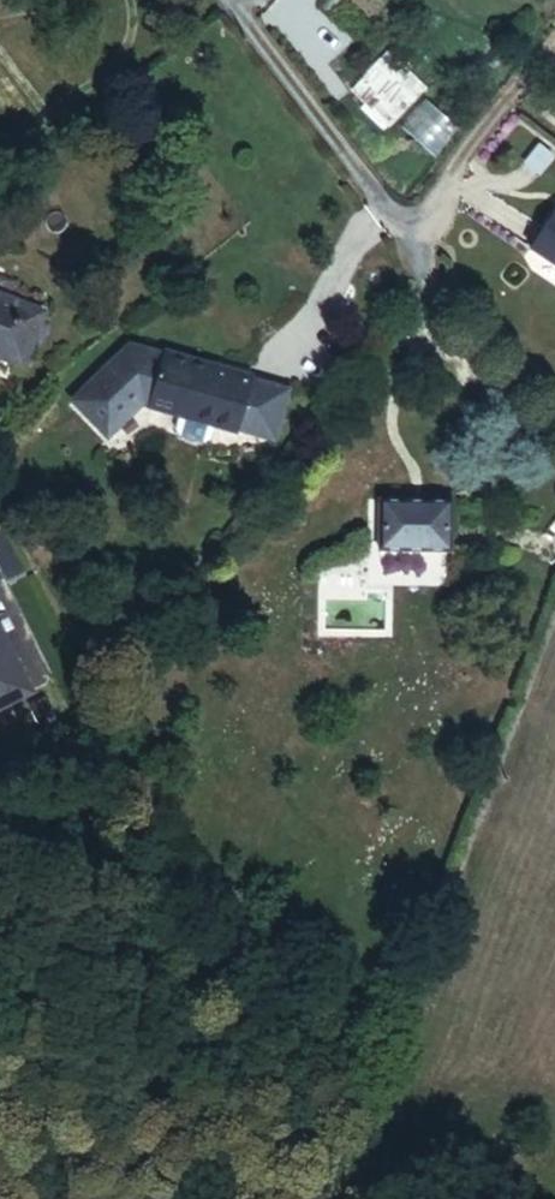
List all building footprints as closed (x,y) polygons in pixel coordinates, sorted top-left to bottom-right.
[(387,127),(426,88),(386,49),(348,88),(387,127)] [(427,99),(401,125),(432,156),(459,129),(427,99)] [(525,247),(554,267),(554,201),(525,247)] [(25,355),(39,309),(0,297),(0,348),(25,355)] [(284,433),(298,391),(265,383),(266,374),(135,342),(77,401),(114,437),(156,393),(167,398),(164,405),(188,412),(183,426),(187,436),(209,443),(218,437),(222,424),(246,431),(249,423),(284,433)] [(449,554),(450,503),(377,502),(376,553),(449,554)] [(0,620),(0,704),(35,685),(0,620)]
